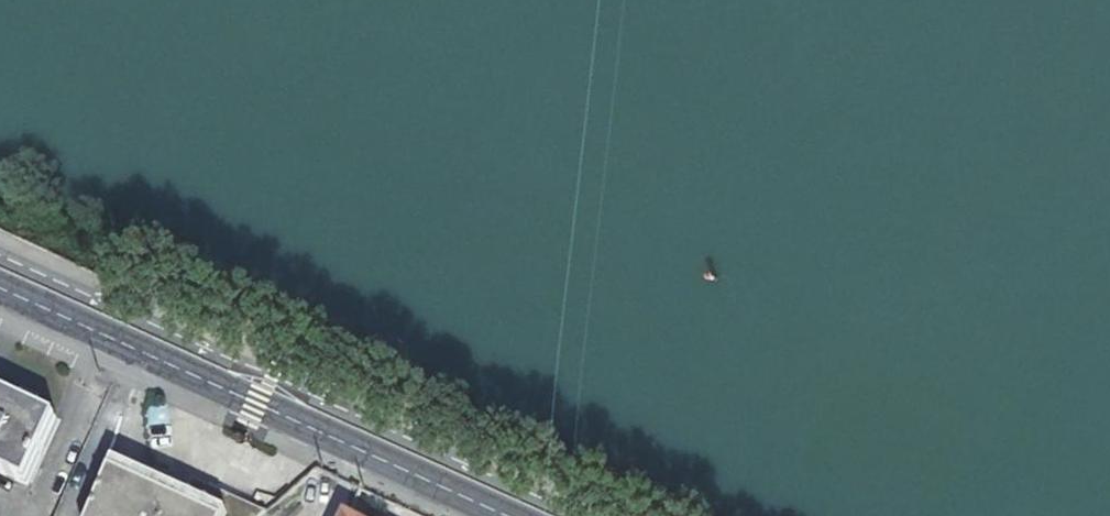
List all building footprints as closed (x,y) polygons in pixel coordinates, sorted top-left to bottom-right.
[(54,428),(0,403),(0,483),(26,495),(54,428)] [(54,428),(26,495),(33,498),(63,432),(54,428)] [(192,483),(180,506),(111,475),(92,515),(262,515),(192,483)]
